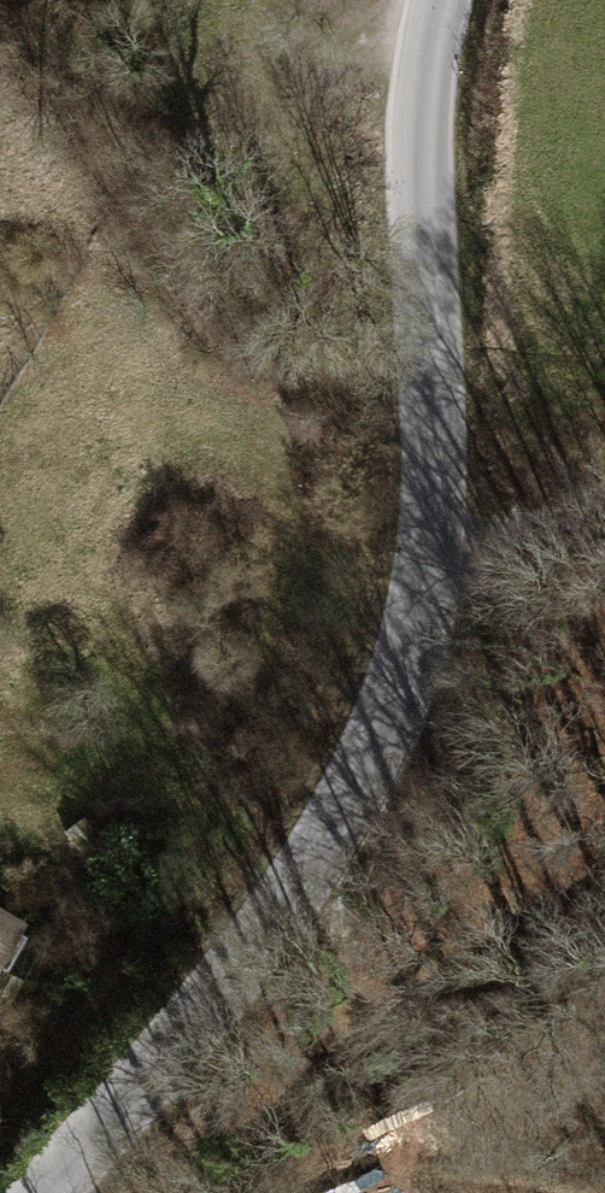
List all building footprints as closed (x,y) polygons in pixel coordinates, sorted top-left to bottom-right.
[(0,909),(0,962),(22,921),(0,909)]
